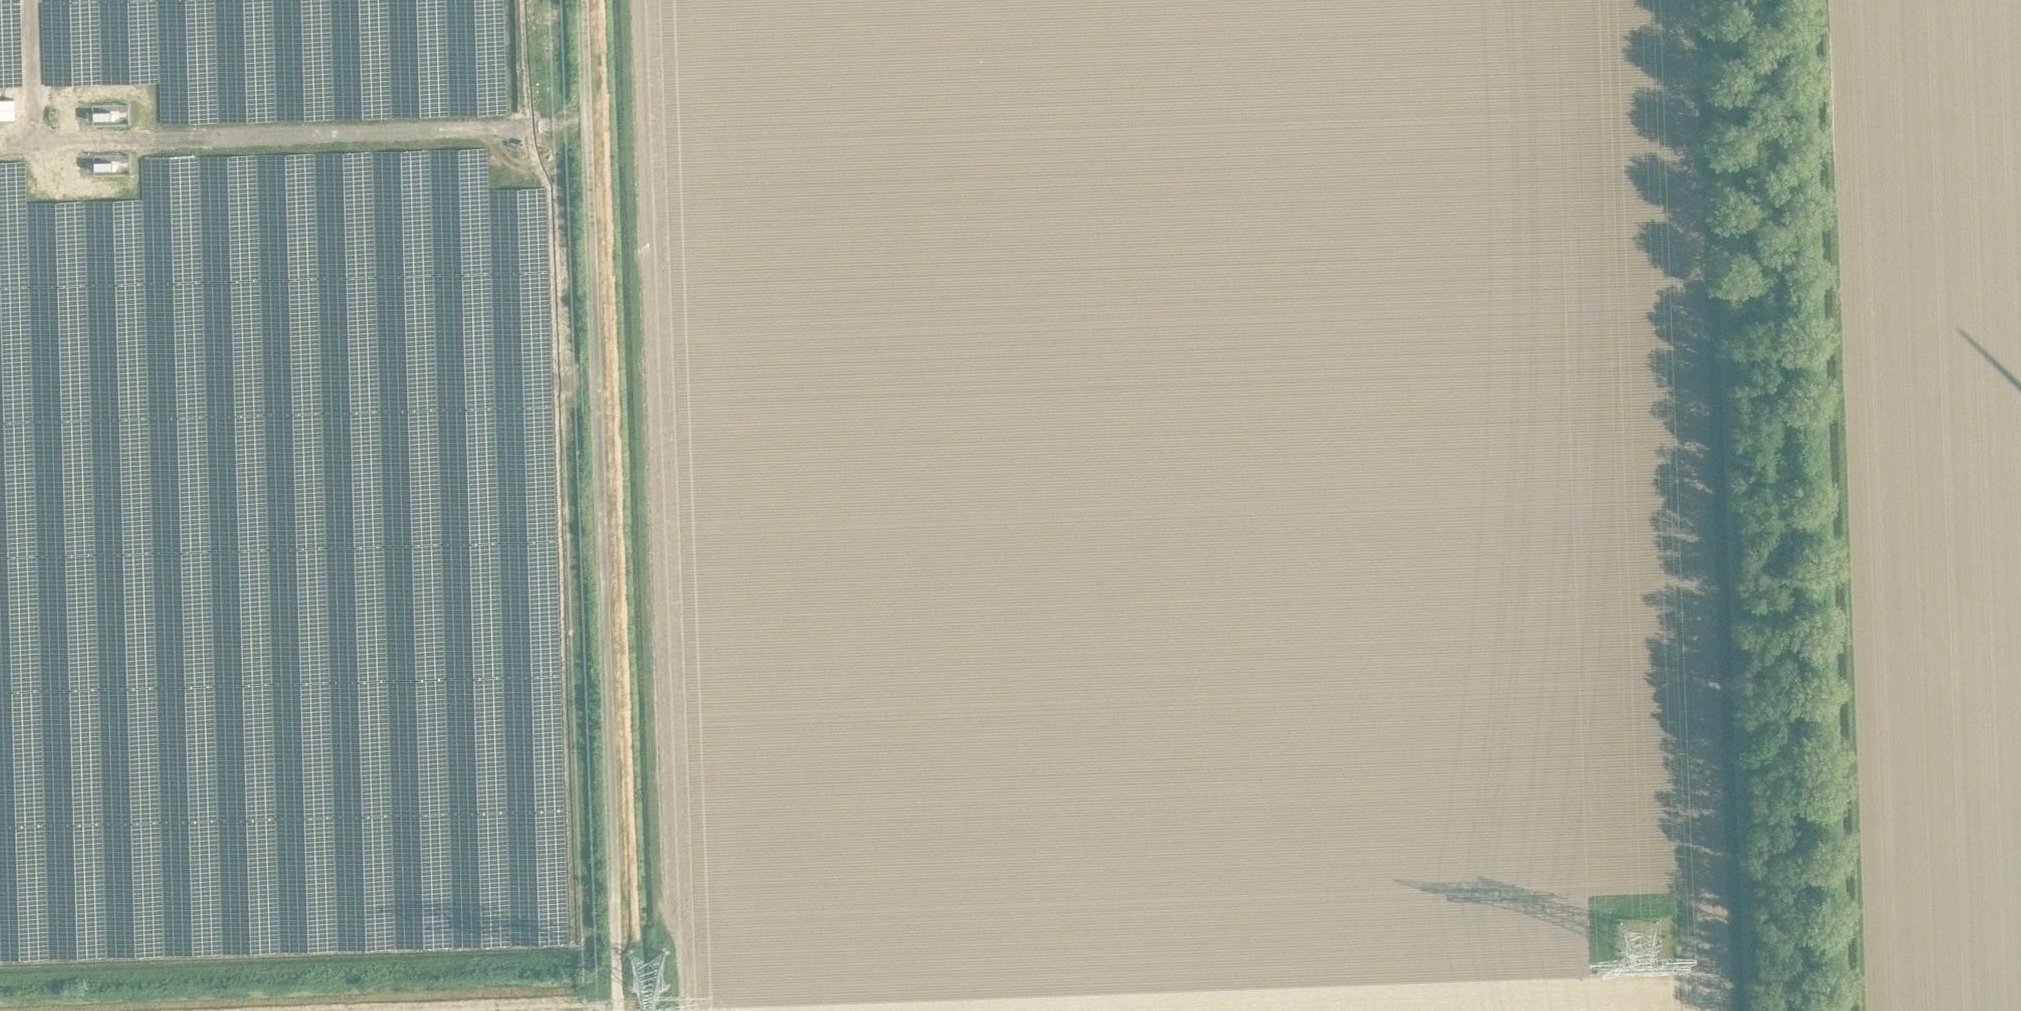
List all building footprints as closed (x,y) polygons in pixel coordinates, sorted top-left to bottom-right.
[(431,124),(430,134),(440,134),(441,125),(431,124)]
